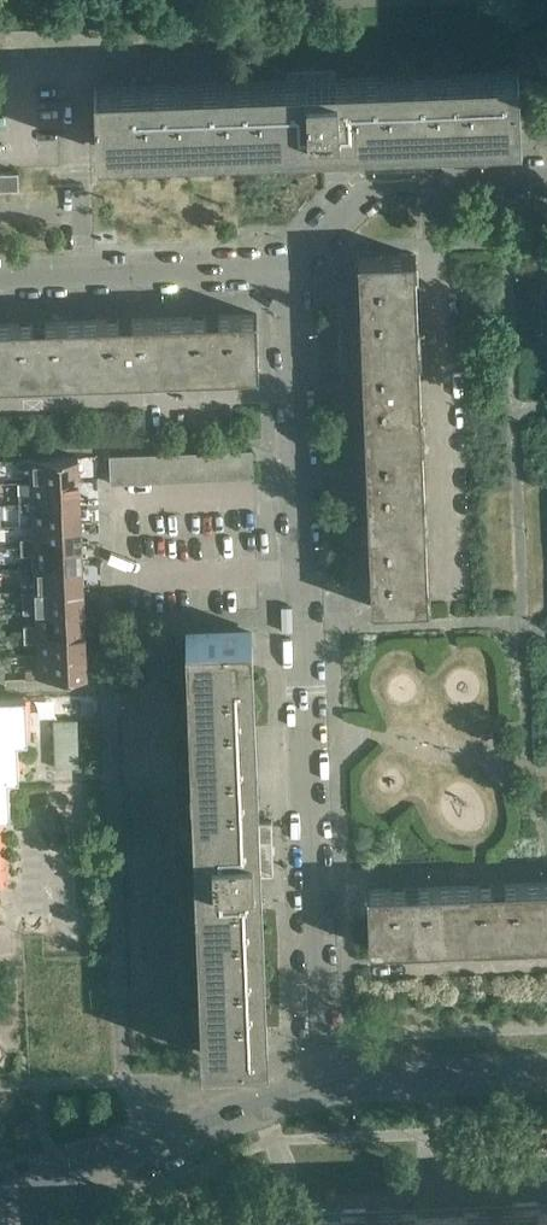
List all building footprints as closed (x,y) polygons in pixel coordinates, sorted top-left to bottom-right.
[(95,24),(81,25),(82,53),(96,53),(95,24)] [(109,24),(95,24),(96,53),(110,52),(109,24)] [(66,25),(52,26),(53,54),(67,54),(66,25)] [(81,25),(66,25),(67,54),(82,53),(81,25)] [(38,26),(24,27),(25,55),(39,55),(38,26)] [(52,26),(38,26),(39,55),(53,54),(52,26)] [(0,28),(0,56),(11,56),(10,27),(0,28)] [(24,27),(10,27),(11,56),(25,55),(24,27)] [(287,76),(96,83),(97,145),(520,128),(518,67),(337,74),(336,66),(287,68),(287,76)] [(0,171),(0,189),(20,188),(19,170),(0,171)] [(357,257),(361,345),(418,342),(414,254),(415,254),(415,253),(356,255),(356,256),(357,257)] [(255,313),(169,316),(171,374),(258,371),(258,372),(259,371),(259,370),(257,312),(255,312),(255,313)] [(169,316),(83,319),(85,377),(171,374),(169,316)] [(0,323),(0,380),(85,377),(83,319),(0,323)] [(418,342),(361,345),(365,432),(422,429),(418,342)] [(422,429),(365,432),(368,518),(426,516),(423,442),(422,429)] [(239,447),(224,448),(225,476),(240,475),(239,447)] [(253,447),(239,447),(240,475),(254,475),(253,447)] [(224,448),(210,449),(211,477),(225,476),(224,448)] [(196,449),(181,450),(182,478),(197,477),(196,449)] [(210,449),(196,449),(197,477),(211,477),(210,449)] [(181,450),(167,451),(168,479),(182,478),(181,450)] [(153,451),(138,452),(139,480),(154,479),(153,451)] [(167,451),(153,451),(154,479),(168,479),(167,451)] [(138,452),(124,453),(125,481),(139,480),(138,452)] [(110,453),(111,481),(125,481),(124,453),(110,453)] [(78,456),(28,457),(17,458),(17,466),(29,466),(29,481),(79,478),(78,456)] [(79,478),(29,481),(30,493),(19,493),(19,503),(30,502),(80,500),(79,478)] [(80,500),(30,502),(19,503),(19,511),(30,510),(31,524),(81,521),(80,500)] [(426,516),(368,518),(371,603),(371,605),(430,602),(430,601),(429,601),(426,516)] [(81,521),(31,524),(32,536),(20,537),(21,546),(32,545),(82,543),(81,521)] [(82,543),(32,545),(21,546),(21,554),(32,554),(33,567),(83,565),(82,543)] [(34,585),(23,585),(23,589),(83,587),(83,565),(33,567),(34,585)] [(83,587),(23,589),(23,611),(34,610),(84,608),(83,587)] [(84,608),(34,610),(35,623),(24,624),(24,632),(35,632),(85,629),(84,608)] [(85,629),(35,632),(24,632),(25,641),(36,641),(36,654),(86,652),(85,629)] [(252,629),(190,631),(206,1053),(268,1051),(252,629)] [(86,652),(36,654),(37,667),(26,667),(25,677),(87,675),(86,652)] [(8,810),(7,773),(16,772),(15,735),(25,734),(24,696),(0,697),(0,811),(8,810)] [(79,717),(53,719),(54,767),(80,766),(79,717)] [(542,881),(455,885),(457,941),(544,938),(542,881)] [(368,887),(369,919),(370,946),(372,946),(372,945),(457,941),(455,885),(370,888),(370,887),(368,887)] [(540,1208),(540,1201),(488,1203),(451,1205),(441,1205),(392,1208),(316,1211),(316,1224),(546,1224),(546,1208),(540,1208)]
